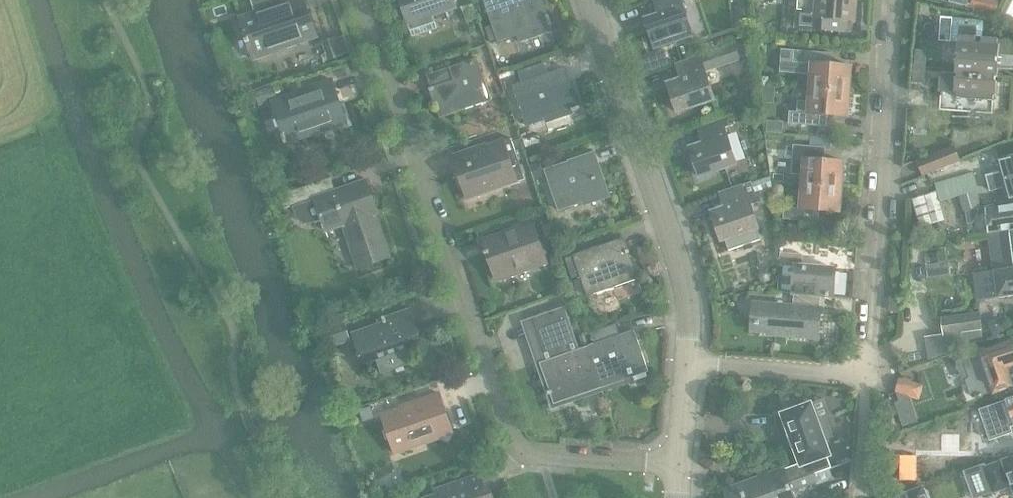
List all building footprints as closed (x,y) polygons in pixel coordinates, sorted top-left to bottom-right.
[(318,38),(305,0),(286,0),(262,8),(263,10),(239,19),(253,61),(272,55),(271,53),(318,38)] [(412,38),(437,30),(433,17),(457,9),(454,0),(399,0),(412,38)] [(549,26),(551,25),(542,0),(492,0),(484,3),(499,43),(517,37),(520,43),(551,32),(549,26)] [(693,37),(680,1),(682,0),(657,0),(653,2),(657,15),(644,20),(655,50),(693,37)] [(857,0),(798,0),(796,29),(842,32),(843,20),(856,21),(857,0)] [(989,12),(997,14),(1000,2),(992,0),(968,0),(966,6),(989,12)] [(469,8),(462,10),(466,24),(474,21),(469,8)] [(939,94),(942,94),(941,112),(993,117),(995,97),(997,97),(999,68),(1012,69),(1012,41),(1000,40),(1000,41),(984,39),(983,39),(984,21),(954,18),(952,42),(958,43),(958,44),(955,81),(940,80),(939,94)] [(761,25),(755,26),(756,38),(765,37),(765,29),(761,25)] [(334,38),(321,43),(328,63),(341,59),(341,58),(350,55),(344,37),(335,40),(334,38)] [(482,61),(492,57),(487,45),(478,49),(482,61)] [(705,73),(739,62),(734,45),(674,66),(679,79),(666,83),(677,114),(715,101),(705,73)] [(811,75),(810,90),(850,93),(852,67),(825,65),(825,54),(782,51),(780,72),(811,75)] [(652,57),(640,60),(645,74),(657,71),(652,57)] [(440,119),(492,101),(477,59),(449,69),(449,68),(426,76),(431,89),(429,89),(440,119)] [(914,62),(913,73),(925,74),(926,63),(914,62)] [(528,128),(580,110),(566,68),(513,86),(528,128)] [(499,76),(502,84),(512,81),(509,73),(499,76)] [(913,73),(913,85),(924,86),(925,74),(913,73)] [(298,94),(272,103),(286,145),(347,124),(332,81),(297,92),(298,94)] [(274,85),(254,92),(259,106),(268,103),(267,99),(276,96),(276,95),(281,93),(277,83),(274,85)] [(848,117),(850,93),(810,90),(809,103),(798,102),(797,113),(790,113),(789,124),(826,126),(827,116),(848,117)] [(748,101),(746,104),(749,112),(760,109),(756,98),(748,101)] [(495,116),(500,130),(515,125),(510,111),(495,116)] [(699,178),(701,177),(736,165),(722,122),(696,130),(701,144),(689,148),(699,178)] [(769,122),(768,132),(783,133),(783,123),(769,122)] [(537,131),(521,137),(525,149),(527,148),(531,159),(541,155),(538,145),(541,144),(537,131)] [(452,157),(457,171),(459,170),(468,194),(491,186),(493,191),(525,180),(510,139),(480,150),(479,148),(452,157)] [(802,175),(802,186),(842,189),(844,163),(817,161),(817,149),(794,147),(792,175),(802,175)] [(919,161),(924,176),(962,162),(956,147),(919,161)] [(570,163),(546,171),(560,211),(585,202),(586,205),(610,197),(609,194),(594,153),(569,162),(570,163)] [(997,162),(1000,173),(1003,172),(1005,182),(1012,180),(1012,158),(997,162)] [(540,162),(529,166),(534,181),(545,178),(540,162)] [(975,193),(984,190),(978,172),(935,185),(936,192),(940,203),(960,197),(964,196),(975,193)] [(1005,182),(1003,172),(1000,173),(1000,174),(987,177),(991,191),(1005,187),(1009,203),(1012,202),(1012,180),(1005,182)] [(358,269),(390,258),(375,216),(378,215),(367,182),(335,193),(330,179),(280,196),(285,211),(293,208),(296,217),(297,218),(297,219),(298,221),(300,222),(302,223),(303,224),(306,225),(307,225),(310,225),(312,225),(322,222),(325,233),(343,227),(358,269)] [(721,243),(725,241),(729,253),(761,242),(757,231),(758,230),(751,208),(758,206),(751,185),(720,196),(724,208),(711,213),(721,243)] [(785,208),(784,220),(819,223),(820,211),(840,213),(842,189),(802,186),(801,210),(785,208)] [(776,187),(774,189),(774,195),(776,197),(782,197),(784,195),(784,189),(782,187),(776,187)] [(940,203),(936,192),(912,199),(920,229),(946,222),(940,203)] [(964,196),(960,197),(964,213),(980,208),(975,193),(964,196)] [(989,235),(1012,232),(1012,208),(986,212),(988,231),(989,235)] [(520,275),(548,265),(532,221),(512,228),(513,230),(482,241),(495,277),(518,269),(520,275)] [(547,221),(540,224),(546,241),(554,238),(547,221)] [(994,273),(994,274),(1012,271),(1012,232),(989,235),(992,257),(994,273)] [(588,298),(638,280),(624,239),(573,256),(574,258),(578,269),(588,298)] [(793,296),(794,296),(821,297),(833,299),(836,267),(802,264),(802,256),(780,254),(779,267),(795,269),(793,296)] [(574,258),(568,260),(572,271),(578,269),(574,258)] [(761,273),(760,279),(765,284),(771,282),(772,275),(767,271),(761,273)] [(994,274),(994,273),(974,275),(977,303),(1012,298),(1012,271),(994,274)] [(558,277),(555,281),(555,286),(559,290),(564,289),(568,286),(567,280),(563,277),(558,277)] [(820,310),(821,297),(794,296),(793,306),(757,303),(755,334),(782,336),(782,338),(819,341),(821,311),(820,310)] [(899,311),(899,296),(889,296),(889,311),(899,311)] [(565,308),(532,319),(547,361),(540,364),(555,405),(602,389),(588,348),(579,351),(565,308)] [(364,367),(376,363),(381,376),(412,366),(407,352),(422,347),(410,310),(383,319),(384,324),(353,334),(364,367)] [(944,336),(938,337),(925,339),(928,362),(950,355),(949,348),(963,346),(961,333),(981,330),(979,314),(942,320),(944,336)] [(345,325),(333,329),(338,344),(350,340),(345,325)] [(595,345),(588,348),(602,389),(632,379),(649,373),(635,331),(620,336),(617,326),(593,334),(591,334),(595,345)] [(983,343),(981,330),(961,333),(963,346),(983,343)] [(980,355),(964,361),(970,378),(965,381),(971,395),(975,395),(976,399),(992,393),(993,395),(1012,388),(1005,369),(1012,366),(1012,357),(1009,345),(980,355)] [(896,394),(919,401),(923,388),(900,381),(896,394)] [(396,455),(453,435),(439,395),(408,405),(409,408),(382,417),(396,455)] [(1005,402),(1001,404),(1009,428),(1012,426),(1012,399),(1005,402)] [(801,465),(785,471),(789,482),(813,474),(829,468),(830,468),(827,458),(821,441),(833,437),(826,417),(818,420),(812,404),(782,415),(801,465)] [(359,411),(363,423),(375,419),(371,407),(359,411)] [(917,456),(900,456),(900,481),(917,481),(917,456)] [(1004,462),(1002,463),(986,469),(985,465),(966,472),(975,497),(980,497),(1010,487),(1012,486),(1012,488),(1012,459),(1004,462)] [(723,491),(725,497),(795,497),(792,491),(816,483),(817,486),(833,480),(829,468),(813,474),(789,482),(785,471),(784,469),(723,491)] [(489,487),(484,489),(480,476),(434,491),(436,496),(428,497),(492,497),(489,487)] [(923,488),(896,497),(927,497),(923,488)]
